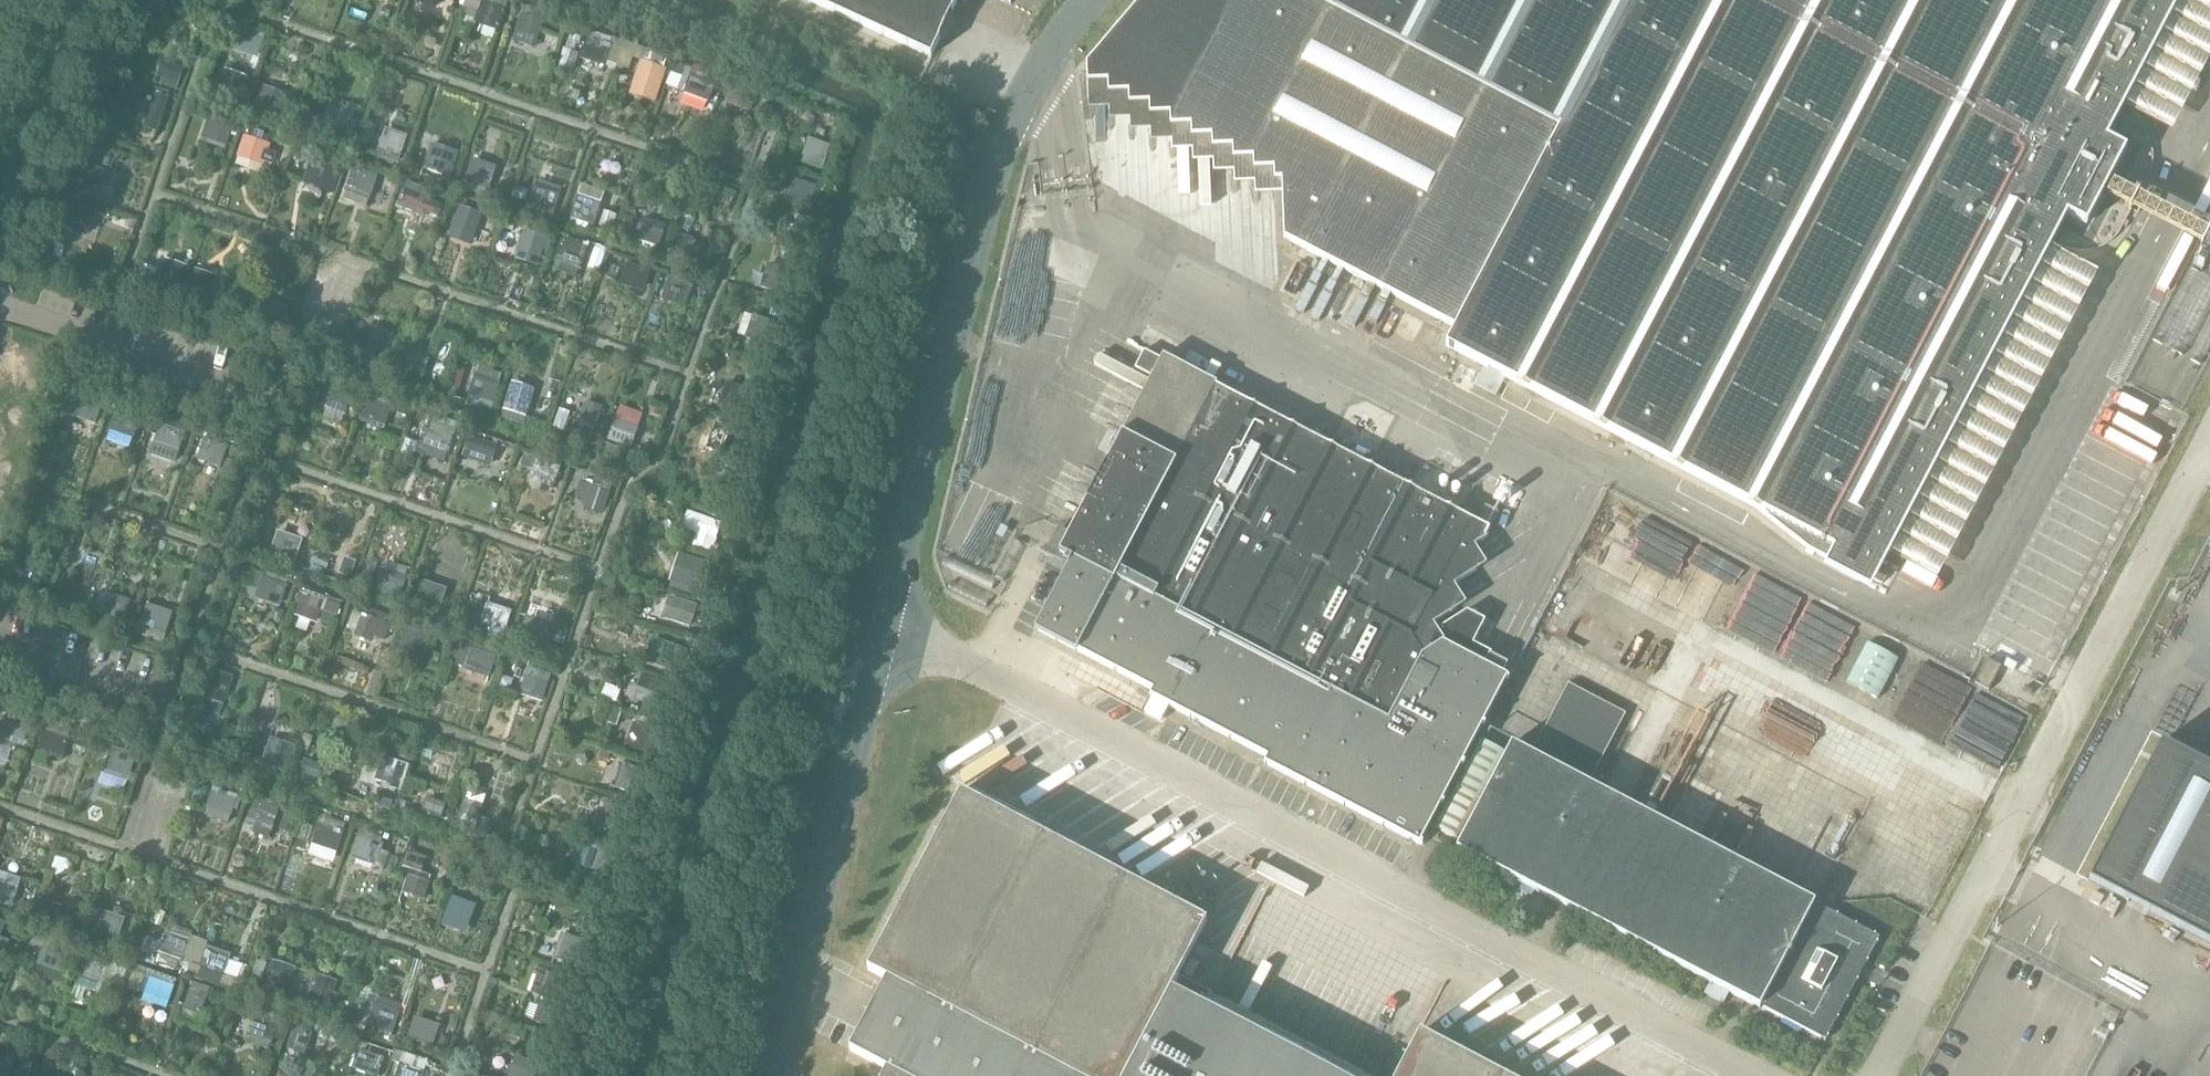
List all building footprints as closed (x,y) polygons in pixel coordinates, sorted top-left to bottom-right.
[(160,0),(148,0),(145,6),(161,12),(163,4),(159,3),(160,0)] [(505,9),(504,9),(507,0),(506,0),(483,0),(475,21),(498,29),(505,9)] [(930,56),(957,0),(808,0),(930,56)] [(1827,559),(1824,567),(1870,591),(1888,554),(2066,215),(2086,225),(2126,149),(2106,139),(2179,0),(1140,0),(1087,64),(1090,99),(1093,99),(1092,83),(1110,83),(1111,110),(1113,110),(1113,94),(1131,94),(1131,121),(1134,121),(1133,106),(1151,105),(1152,133),(1154,133),(1154,117),(1172,117),(1172,127),(1173,127),(1173,140),(1174,140),(1174,127),(1193,127),(1193,153),(1195,153),(1195,134),(1213,134),(1214,160),(1215,160),(1215,145),(1234,145),(1234,171),(1236,171),(1236,156),(1254,156),(1255,182),(1256,182),(1256,167),(1275,167),(1275,180),(1282,179),(1284,238),(1455,327),(1445,345),(1758,509),(1807,548),(1806,552),(1812,555),(1814,552),(1827,559)] [(515,34),(523,36),(525,32),(540,37),(545,22),(542,21),(545,13),(527,7),(525,15),(522,14),(515,34)] [(581,37),(571,33),(568,40),(578,44),(581,37)] [(588,37),(582,56),(605,63),(611,44),(588,37)] [(572,71),(579,52),(563,47),(557,66),(572,71)] [(642,60),(634,86),(656,94),(665,67),(663,67),(666,58),(651,53),(648,62),(642,60)] [(161,84),(176,89),(183,67),(168,62),(161,84)] [(675,62),(666,83),(678,88),(686,66),(675,62)] [(692,103),(696,91),(709,95),(714,79),(692,72),(685,91),(692,93),(689,102),(692,103)] [(226,74),(217,100),(233,106),(242,80),(226,74)] [(276,111),(282,94),(271,90),(271,89),(263,86),(256,104),(276,111)] [(152,102),(145,123),(158,127),(165,106),(152,102)] [(297,125),(300,117),(284,111),(282,119),(297,125)] [(326,114),(321,130),(343,137),(350,118),(342,116),(341,119),(326,114)] [(202,140),(209,142),(210,138),(226,143),(231,128),(208,120),(202,140)] [(250,130),(242,154),(263,161),(272,164),(276,152),(265,148),(269,136),(250,130)] [(406,137),(385,130),(381,141),(387,143),(384,150),(397,154),(399,147),(402,149),(406,137)] [(813,140),(808,155),(804,154),(801,162),(820,168),(828,146),(813,140)] [(427,161),(424,168),(449,176),(451,170),(453,170),(455,161),(428,152),(425,160),(427,161)] [(335,186),(340,171),(332,168),(334,163),(313,156),(306,176),(335,186)] [(408,161),(406,168),(416,171),(418,164),(408,161)] [(103,171),(87,165),(81,183),(78,181),(76,187),(79,188),(78,193),(88,196),(90,191),(95,193),(103,171)] [(495,168),(487,166),(486,169),(471,165),(465,181),(489,189),(495,168)] [(353,169),(343,198),(366,205),(376,177),(353,169)] [(814,186),(795,180),(793,187),(797,188),(792,204),(807,208),(814,186)] [(560,190),(552,187),(551,191),(537,186),(532,201),(553,208),(560,190)] [(398,201),(424,210),(439,216),(443,205),(432,201),(402,190),(398,201)] [(600,203),(577,195),(570,216),(591,223),(592,219),(594,220),(600,203)] [(89,210),(74,205),(67,228),(86,234),(89,226),(84,225),(89,210)] [(460,206),(452,228),(473,235),(481,213),(460,206)] [(625,215),(622,225),(630,228),(634,218),(625,215)] [(503,227),(512,230),(515,220),(505,218),(503,227)] [(661,238),(665,225),(643,218),(639,231),(645,233),(643,238),(657,242),(658,237),(661,238)] [(782,230),(795,234),(798,227),(785,222),(782,230)] [(525,230),(518,251),(538,258),(545,237),(544,236),(525,230)] [(692,252),(696,240),(681,235),(675,251),(693,257),(694,253),(692,252)] [(553,268),(576,276),(585,248),(581,246),(582,242),(568,237),(567,242),(562,240),(553,268)] [(53,255),(59,257),(65,243),(58,240),(53,255)] [(589,266),(598,269),(605,249),(596,245),(589,266)] [(629,281),(644,286),(649,271),(645,269),(644,273),(638,271),(640,267),(631,264),(624,283),(628,285),(629,281)] [(143,265),(138,279),(152,283),(157,270),(143,265)] [(177,293),(184,273),(163,265),(156,286),(177,293)] [(768,265),(765,273),(770,274),(765,289),(781,294),(788,271),(768,265)] [(207,303),(214,283),(193,276),(186,296),(207,303)] [(677,285),(668,281),(662,297),(670,299),(672,296),(686,301),(692,285),(679,281),(677,285)] [(217,294),(213,304),(230,310),(233,300),(217,294)] [(251,320),(256,307),(243,303),(238,316),(251,320)] [(753,316),(747,337),(768,344),(775,323),(753,316)] [(1070,567),(1037,630),(1152,690),(1149,696),(1171,707),(1267,757),(1264,763),(1419,844),(1441,803),(1443,804),(1444,802),(1442,801),(1461,765),(1463,766),(1464,764),(1461,763),(1482,724),(1484,725),(1485,724),(1483,722),(1506,678),(1508,680),(1509,678),(1507,677),(1507,676),(1501,673),(1506,664),(1489,655),(1490,653),(1472,644),(1484,621),(1467,612),(1437,630),(1433,623),(1456,609),(1455,608),(1452,610),(1441,592),(1477,570),(1476,569),(1473,570),(1462,553),(1485,538),(1485,537),(1489,528),(1174,363),(1175,362),(1163,355),(1161,359),(1144,350),(1135,368),(1151,376),(1070,532),(1062,528),(1058,537),(1055,536),(1055,537),(1057,538),(1048,555),(1048,556),(1070,567)] [(492,401),(501,374),(478,366),(469,393),(492,401)] [(449,387),(458,390),(464,370),(455,367),(449,387)] [(322,384),(309,380),(303,397),(316,401),(322,384)] [(724,390),(728,391),(723,406),(735,410),(740,395),(743,397),(746,389),(727,383),(724,390)] [(504,409),(507,410),(521,415),(523,408),(527,409),(532,393),(511,386),(504,409)] [(350,394),(333,388),(327,405),(344,411),(350,394)] [(94,424),(101,406),(76,397),(69,415),(94,424)] [(369,418),(384,423),(389,408),(366,400),(360,420),(368,422),(369,418)] [(119,427),(134,432),(140,417),(117,408),(110,428),(118,431),(119,427)] [(559,408),(553,426),(563,429),(569,411),(559,408)] [(583,410),(579,425),(594,430),(599,414),(583,410)] [(187,423),(165,415),(162,424),(161,423),(154,444),(162,446),(163,442),(178,447),(187,423)] [(607,438),(607,439),(629,447),(637,429),(614,420),(607,438)] [(455,430),(432,422),(425,442),(448,449),(455,430)] [(465,455),(473,458),(474,454),(489,459),(494,443),(471,436),(465,455)] [(207,456),(222,461),(227,446),(204,439),(198,458),(205,460),(207,456)] [(554,481),(559,467),(537,458),(530,477),(537,480),(539,476),(554,481)] [(575,495),(604,504),(612,480),(595,474),(591,486),(580,482),(575,495)] [(1485,504),(1479,516),(1492,523),(1498,511),(1485,504)] [(699,531),(695,542),(712,547),(720,523),(687,512),(682,525),(699,531)] [(280,550),(295,555),(301,540),(278,532),(272,551),(279,554),(280,550)] [(340,573),(350,577),(356,561),(345,558),(340,573)] [(681,584),(698,590),(700,584),(705,586),(710,573),(704,571),(707,563),(689,558),(681,584)] [(256,597),(264,600),(266,596),(280,601),(285,585),(263,578),(264,574),(254,570),(253,575),(247,573),(243,584),(254,588),(255,585),(259,586),(256,597)] [(397,600),(405,578),(388,572),(380,595),(397,600)] [(55,596),(74,603),(79,591),(60,584),(55,596)] [(432,602),(440,605),(445,589),(437,587),(436,591),(421,586),(416,601),(431,606),(432,602)] [(296,611),(316,619),(323,600),(303,592),(296,611)] [(129,601),(108,594),(102,614),(116,618),(118,612),(125,614),(129,601)] [(328,597),(323,610),(337,615),(342,602),(328,597)] [(676,598),(669,618),(689,625),(696,604),(676,598)] [(510,611),(487,604),(478,631),(500,639),(510,611)] [(366,607),(365,608),(357,629),(384,639),(388,628),(376,623),(380,612),(366,607)] [(476,627),(480,614),(463,609),(459,621),(476,627)] [(161,615),(146,610),(141,625),(164,632),(170,613),(163,610),(161,615)] [(539,654),(548,629),(533,623),(534,619),(527,617),(522,632),(514,630),(510,644),(539,654)] [(407,626),(400,646),(421,653),(427,634),(407,626)] [(664,650),(658,665),(673,670),(676,663),(672,662),(675,655),(678,656),(681,648),(662,641),(660,649),(664,650)] [(1867,643),(1846,683),(1877,699),(1898,659),(1867,643)] [(472,649),(465,668),(488,676),(495,657),(472,649)] [(439,656),(426,651),(423,661),(436,666),(439,656)] [(1974,683),(1988,690),(2001,665),(1987,658),(1974,683)] [(542,696),(550,673),(529,666),(521,689),(542,696)] [(214,673),(202,708),(219,714),(231,679),(214,673)] [(649,679),(642,700),(659,706),(660,705),(667,707),(674,687),(649,679)] [(611,708),(606,721),(614,724),(618,710),(611,708)] [(0,734),(0,737),(7,739),(8,735),(23,740),(28,725),(6,717),(0,734)] [(634,723),(626,745),(646,752),(654,729),(634,723)] [(67,738),(45,730),(38,750),(46,752),(47,748),(62,753),(66,743),(65,743),(67,738)] [(1480,739),(1434,827),(1458,840),(1503,751),(1480,739)] [(2161,741),(2087,880),(2209,944),(2209,766),(2161,741)] [(270,743),(264,759),(280,764),(278,769),(286,772),(294,751),(270,743)] [(1456,849),(1547,896),(1825,1042),(1880,936),(1839,915),(1512,743),(1456,849)] [(103,772),(111,774),(113,770),(128,775),(133,761),(110,752),(107,760),(105,759),(104,763),(106,763),(103,772)] [(321,765),(303,759),(298,774),(317,780),(321,765)] [(407,766),(387,759),(384,766),(380,764),(375,780),(383,783),(383,784),(400,789),(407,766)] [(612,786),(637,794),(645,771),(637,768),(639,764),(629,761),(628,765),(620,763),(612,786)] [(213,788),(207,807),(215,810),(216,806),(231,811),(232,808),(236,810),(241,797),(213,788)] [(1210,996),(1211,993),(1177,975),(1206,921),(960,791),(867,969),(886,979),(849,1050),(886,1069),(883,1075),(1363,1075),(1210,996)] [(271,802),(258,798),(257,802),(255,801),(248,821),(255,823),(252,832),(269,837),(278,809),(269,806),(271,802)] [(403,809),(406,801),(399,799),(396,806),(403,809)] [(422,815),(439,821),(444,804),(427,799),(422,815)] [(473,833),(479,802),(465,800),(460,830),(473,833)] [(607,803),(600,826),(619,832),(627,810),(607,803)] [(291,832),(297,817),(285,813),(280,829),(291,832)] [(303,823),(312,827),(315,820),(305,817),(303,823)] [(1822,892),(1847,828),(1821,819),(1797,882),(1822,892)] [(313,843),(336,851),(341,835),(333,832),(334,828),(320,823),(313,843)] [(360,859),(362,855),(377,860),(382,845),(359,837),(353,856),(360,859)] [(593,843),(589,855),(593,856),(589,867),(604,872),(612,849),(593,843)] [(415,870),(418,871),(421,860),(407,855),(404,866),(415,870)] [(402,891),(424,898),(429,881),(407,874),(402,891)] [(1209,916),(1220,895),(1186,877),(1175,898),(1209,916)] [(12,905),(14,895),(16,891),(17,888),(0,883),(0,901),(12,905)] [(465,915),(461,914),(466,901),(453,896),(445,917),(462,924),(465,915)] [(579,913),(578,918),(581,925),(586,926),(589,916),(579,913)] [(99,915),(94,930),(116,938),(123,919),(115,916),(114,921),(99,915)] [(182,960),(187,945),(172,940),(173,936),(166,933),(164,939),(162,939),(161,940),(163,941),(159,953),(157,961),(177,968),(179,960),(182,960)] [(559,958),(574,963),(582,941),(562,934),(560,941),(564,943),(559,958)] [(154,953),(159,940),(144,935),(140,948),(154,953)] [(48,961),(63,966),(68,951),(45,943),(39,962),(46,965),(48,961)] [(222,974),(227,959),(212,954),(214,950),(206,947),(199,966),(222,974)] [(108,964),(85,956),(76,983),(99,990),(108,964)] [(264,985),(286,992),(292,975),(270,968),(264,985)] [(127,988),(139,992),(145,974),(133,970),(127,988)] [(151,1001),(152,996),(168,1002),(175,980),(153,972),(143,998),(151,1001)] [(546,997),(557,1001),(558,998),(562,999),(568,980),(549,973),(547,981),(551,982),(546,997)] [(307,999),(328,1006),(333,989),(312,982),(307,999)] [(184,1007),(200,1012),(207,993),(191,988),(184,1007)] [(391,1032),(401,1004),(378,996),(368,1024),(391,1032)] [(255,1014),(248,1033),(256,1036),(257,1032),(272,1037),(279,1018),(272,1015),(270,1019),(255,1014)] [(408,1038),(431,1045),(437,1026),(430,1023),(428,1028),(413,1023),(408,1038)] [(304,1052),(311,1033),(295,1027),(288,1047),(304,1052)] [(1419,1032),(1396,1075),(1503,1075),(1419,1032)] [(440,1036),(437,1046),(445,1049),(448,1039),(440,1036)] [(354,1067),(377,1074),(382,1058),(360,1050),(354,1067)] [(514,1075),(537,1075),(541,1064),(521,1057),(514,1075)] [(422,1071),(400,1063),(396,1075),(421,1075),(422,1071)]
